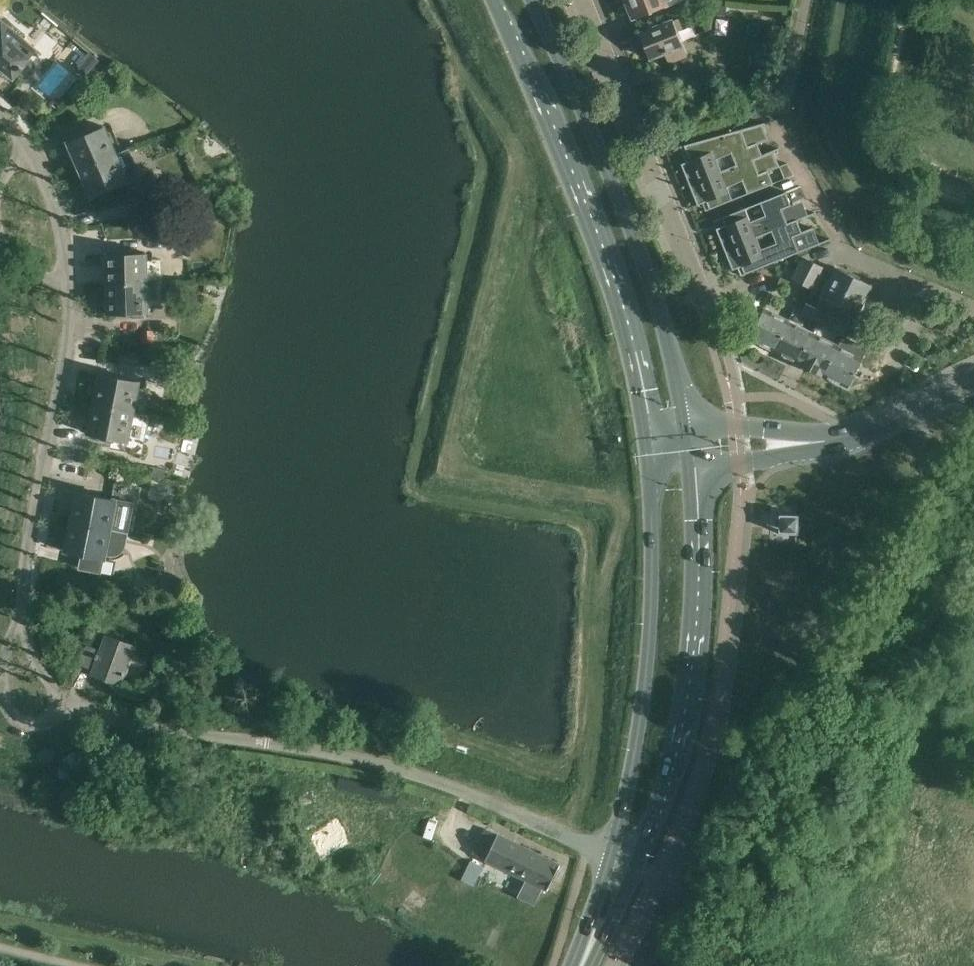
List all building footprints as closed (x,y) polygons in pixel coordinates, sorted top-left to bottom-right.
[(634,19),(680,0),(679,0),(626,0),(634,19)] [(709,14),(725,16),(727,2),(711,0),(709,14)] [(678,18),(658,26),(640,34),(650,58),(666,51),(670,62),(686,55),(682,45),(683,44),(677,30),(682,28),(678,18)] [(14,78),(38,49),(2,20),(0,23),(0,67),(14,78)] [(92,54),(78,70),(86,77),(99,61),(92,54)] [(690,160),(681,164),(689,184),(762,154),(758,144),(769,139),(763,125),(763,124),(762,123),(717,136),(684,145),(685,146),(690,160)] [(79,169),(117,153),(105,126),(67,142),(79,169)] [(117,153),(79,169),(91,197),(141,176),(129,148),(117,154),(117,153)] [(762,154),(689,184),(698,205),(706,202),(709,208),(710,209),(773,184),(773,183),(768,171),(780,167),(774,151),(773,150),(762,155),(762,154)] [(725,225),(716,228),(724,248),(724,249),(787,223),(782,209),(791,205),(786,193),(786,192),(722,217),(722,218),(725,225)] [(787,223),(724,249),(733,270),(742,266),(744,273),(745,274),(820,244),(819,243),(813,227),(802,232),(797,220),(797,219),(787,223)] [(106,254),(107,284),(148,283),(147,253),(106,254)] [(803,257),(792,279),(814,290),(824,268),(803,257)] [(749,338),(797,362),(797,363),(823,376),(824,375),(848,387),(863,358),(838,345),(851,318),(854,320),(872,285),(836,267),(810,319),(825,327),(820,337),(764,308),(749,338)] [(148,283),(107,284),(107,314),(131,313),(131,318),(146,318),(146,313),(148,313),(148,283)] [(100,374),(94,403),(145,413),(149,389),(139,387),(140,382),(100,374)] [(94,403),(88,433),(112,438),(110,447),(142,453),(149,414),(145,413),(142,413),(94,403)] [(77,492),(71,521),(104,527),(117,530),(121,530),(121,531),(126,532),(132,500),(127,499),(126,507),(114,505),(115,499),(77,492)] [(802,547),(802,535),(805,535),(806,511),(802,511),(802,499),(799,499),(799,511),(777,511),(777,534),(799,535),(798,547),(802,547)] [(71,521),(65,551),(83,554),(80,568),(103,572),(106,555),(112,556),(114,556),(115,555),(117,555),(118,554),(119,554),(120,553),(121,553),(122,552),(123,552),(123,550),(124,550),(125,549),(125,548),(126,547),(129,532),(126,532),(121,531),(121,530),(117,530),(104,527),(71,521)] [(164,580),(159,584),(160,590),(164,594),(170,594),(174,590),(174,585),(170,580),(164,580)] [(132,583),(132,592),(157,593),(157,584),(132,583)] [(149,659),(132,653),(135,646),(106,635),(99,654),(97,653),(95,657),(97,658),(92,673),(137,690),(149,659)] [(487,829),(478,847),(474,854),(527,879),(518,896),(534,904),(543,887),(548,890),(560,865),(487,829)] [(474,886),(483,867),(471,861),(462,880),(474,886)]
